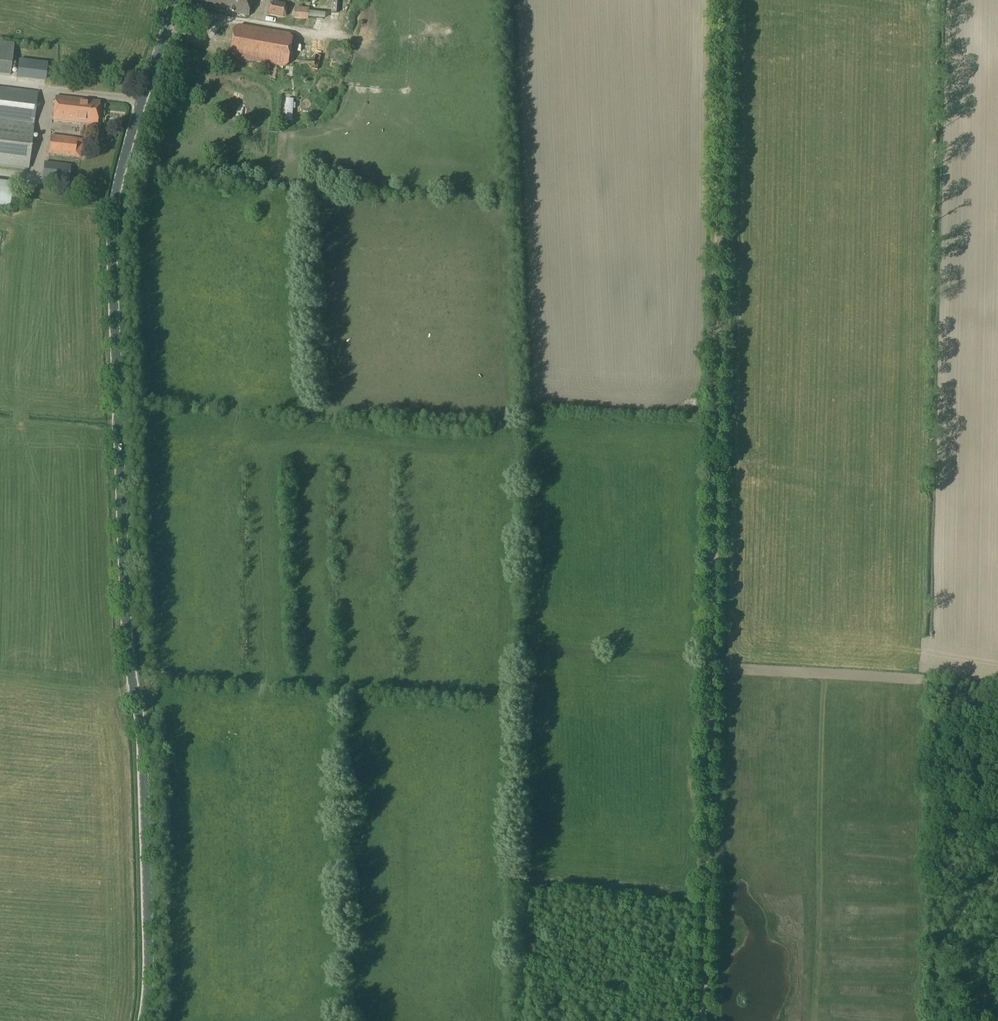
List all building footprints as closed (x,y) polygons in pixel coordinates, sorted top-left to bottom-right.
[(202,8),(249,16),(252,0),(203,0),(202,8)] [(310,3),(296,1),(294,25),(307,27),(310,3)] [(288,7),(286,4),(273,2),(270,4),(268,13),(270,16),(283,18),(287,16),(288,7)] [(292,39),(290,36),(241,27),(236,29),(232,54),(235,59),(284,68),(288,64),(292,39)] [(11,76),(14,45),(0,43),(0,75),(11,76)] [(46,80),(47,64),(20,61),(18,77),(46,80)] [(0,89),(0,166),(29,170),(38,93),(0,89)] [(97,125),(100,102),(55,97),(53,120),(97,125)] [(75,157),(77,140),(51,137),(48,154),(75,157)] [(69,183),(71,166),(45,163),(43,180),(69,183)] [(13,184),(0,182),(0,207),(10,208),(13,184)]
